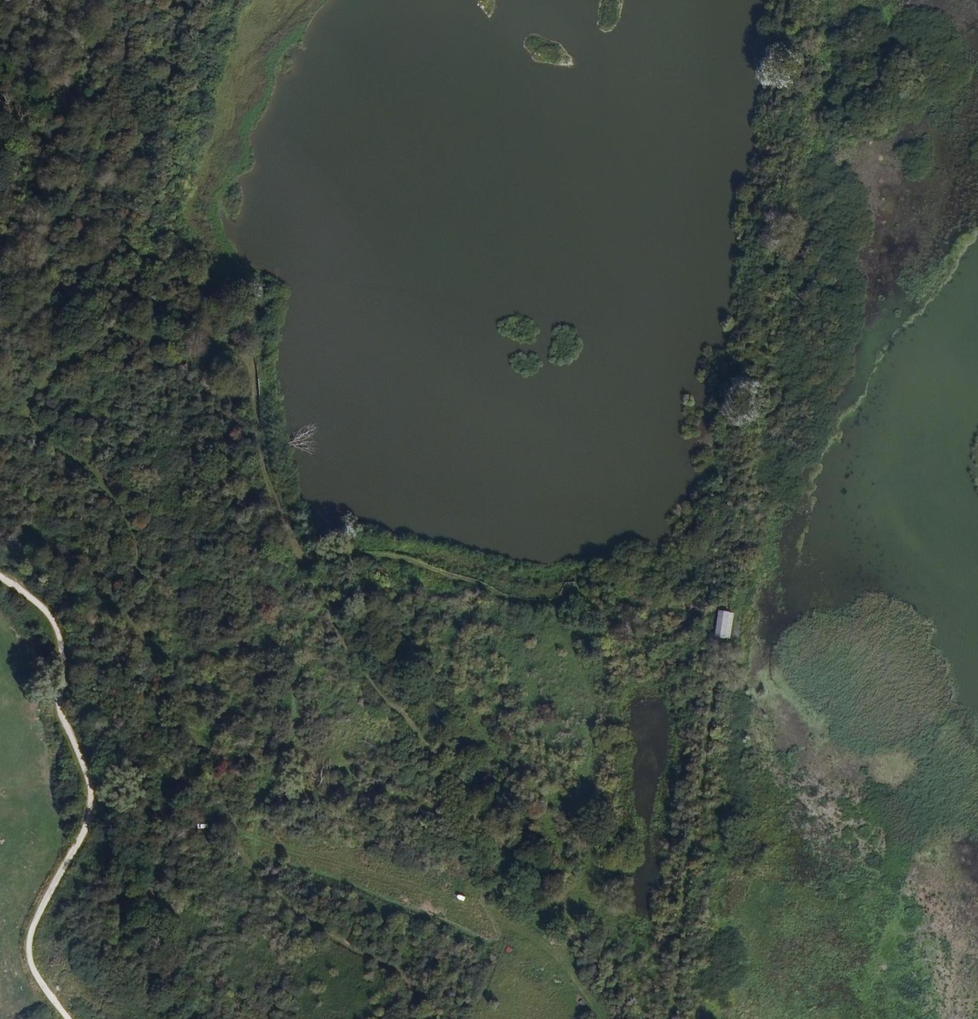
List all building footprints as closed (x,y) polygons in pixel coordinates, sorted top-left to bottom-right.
[(730,638),(734,612),(720,611),(717,636),(730,638)]
